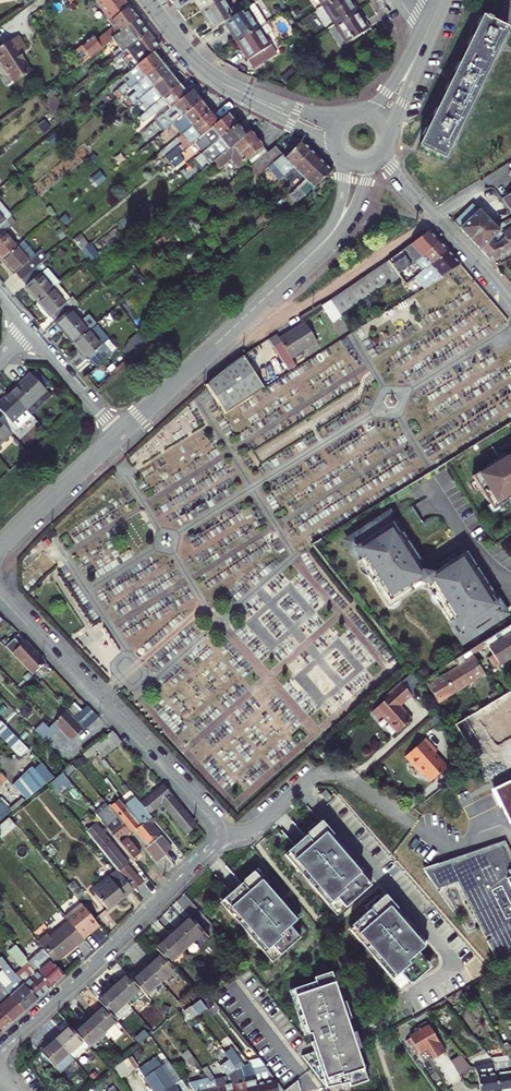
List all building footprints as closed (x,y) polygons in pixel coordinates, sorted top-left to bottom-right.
[(24,7),(23,0),(15,0),(16,8),(24,7)] [(72,52),(79,62),(81,64),(112,39),(111,37),(116,34),(138,18),(124,0),(97,0),(96,1),(114,26),(93,42),(90,38),(72,52)] [(219,0),(197,0),(203,10),(219,0)] [(224,22),(237,14),(230,4),(228,5),(224,0),(219,0),(203,10),(211,21),(208,23),(213,30),(224,22)] [(337,23),(356,10),(349,0),(350,0),(332,0),(323,6),(330,16),(331,15),(337,23)] [(261,12),(257,11),(253,4),(237,14),(224,22),(230,31),(232,30),(238,40),(258,28),(267,21),(261,12)] [(363,22),(356,10),(337,23),(342,31),(339,33),(347,44),(371,28),(366,20),(363,22)] [(444,159),(507,30),(491,22),(492,20),(486,17),(485,20),(483,18),(420,146),(444,159)] [(126,50),(128,48),(149,32),(138,18),(116,34),(111,37),(112,39),(120,49),(113,54),(116,57),(126,50)] [(263,35),(258,28),(238,40),(245,51),(243,53),(248,61),(249,60),(273,45),(265,34),(263,35)] [(126,50),(138,65),(153,53),(160,47),(149,32),(128,48),(126,50)] [(0,48),(0,62),(3,65),(1,67),(15,83),(30,72),(24,63),(25,62),(20,53),(25,49),(16,36),(0,48)] [(273,45),(249,60),(254,69),(278,53),(273,45)] [(161,64),(153,53),(138,65),(122,78),(126,83),(115,92),(119,98),(132,88),(161,64)] [(170,74),(161,64),(132,88),(136,93),(127,100),(131,106),(137,101),(170,74)] [(178,85),(170,74),(137,101),(142,106),(146,103),(150,108),(178,85)] [(183,90),(178,85),(150,108),(146,111),(138,118),(143,123),(165,105),(169,110),(192,91),(196,88),(192,82),(183,90)] [(200,103),(192,91),(169,110),(152,124),(161,135),(200,103)] [(146,103),(142,106),(146,111),(150,108),(146,103)] [(209,113),(200,103),(161,135),(157,138),(164,146),(179,134),(181,136),(209,113)] [(217,123),(209,113),(181,136),(183,138),(176,143),(183,152),(217,123)] [(237,125),(228,114),(217,123),(183,152),(169,163),(173,168),(183,160),(186,165),(219,139),(237,125)] [(246,135),(237,125),(219,139),(221,143),(211,152),(209,151),(192,165),(194,167),(190,171),(195,177),(214,162),(246,135)] [(268,153),(252,131),(246,135),(214,162),(216,165),(214,166),(217,170),(234,156),(245,171),(247,169),(268,153)] [(268,153),(247,169),(255,179),(271,165),(284,178),(293,170),(301,163),(300,161),(309,152),(300,143),(287,156),(277,146),(268,153)] [(293,170),(304,181),(322,165),(309,152),(300,161),(301,163),(293,170)] [(298,192),(302,197),(306,195),(330,173),(322,165),(304,181),(307,184),(298,192)] [(510,210),(510,194),(503,199),(510,210)] [(5,221),(10,217),(11,215),(0,202),(0,225),(5,221)] [(500,232),(497,228),(495,226),(473,204),(454,222),(481,251),(500,232)] [(10,217),(5,221),(0,225),(0,259),(1,261),(17,247),(5,232),(15,223),(10,217)] [(429,232),(388,261),(398,275),(420,259),(439,242),(429,232)] [(500,232),(481,251),(489,259),(496,260),(510,252),(510,248),(504,233),(502,234),(500,232)] [(448,252),(439,242),(420,259),(398,275),(400,277),(406,284),(419,274),(426,268),(427,270),(448,252)] [(29,261),(17,247),(1,261),(14,275),(16,274),(21,280),(41,263),(47,258),(41,251),(29,261)] [(419,274),(428,284),(459,264),(448,252),(427,270),(426,268),(419,274)] [(330,300),(340,314),(388,282),(389,284),(400,277),(398,275),(388,261),(330,300)] [(59,284),(41,263),(21,280),(26,286),(24,287),(37,302),(53,289),(57,285),(59,284)] [(406,285),(411,292),(418,286),(413,280),(406,285)] [(70,299),(57,285),(53,289),(37,302),(49,317),(52,316),(56,321),(71,309),(65,303),(70,299)] [(330,300),(322,306),(331,320),(340,314),(330,300)] [(89,331),(71,309),(56,321),(54,323),(73,345),(89,331)] [(276,334),(268,339),(290,372),(298,367),(292,358),(317,341),(304,321),(290,330),(292,333),(281,341),(279,338),(276,334)] [(290,330),(279,338),(281,341),(292,333),(290,330)] [(106,351),(89,331),(73,345),(86,360),(87,358),(92,364),(106,351)] [(502,351),(510,345),(510,339),(508,335),(497,343),(502,351)] [(244,355),(248,361),(261,352),(257,346),(244,355)] [(265,389),(243,356),(231,364),(206,385),(225,414),(265,389)] [(32,373),(10,394),(25,410),(47,389),(46,388),(50,384),(39,374),(35,377),(33,374),(32,373)] [(0,418),(0,423),(11,434),(16,429),(11,423),(13,422),(18,427),(29,417),(24,411),(25,410),(10,394),(0,404),(0,411),(3,415),(0,418)] [(11,434),(0,423),(0,444),(11,434)] [(471,476),(492,510),(506,500),(510,497),(510,453),(503,458),(500,460),(499,459),(471,476)] [(415,505),(423,520),(438,511),(429,496),(415,505)] [(402,534),(404,533),(391,512),(383,517),(387,524),(390,523),(398,536),(402,534)] [(387,524),(383,517),(351,538),(355,545),(353,547),(362,560),(358,562),(360,565),(366,575),(376,590),(379,588),(391,606),(398,602),(406,597),(404,593),(419,583),(430,586),(436,594),(432,597),(450,624),(453,622),(463,635),(465,634),(469,641),(501,620),(497,613),(499,611),(490,598),(494,595),(476,568),(472,570),(463,555),(458,558),(456,554),(439,565),(441,569),(433,574),(422,572),(416,564),(420,561),(402,534),(398,536),(390,523),(387,524)] [(355,545),(351,538),(343,544),(356,564),(358,562),(362,560),(353,547),(355,545)] [(463,555),(472,570),(476,568),(476,567),(466,552),(463,555)] [(360,574),(366,575),(360,565),(357,568),(357,571),(360,574)] [(428,590),(432,597),(436,594),(430,586),(419,583),(404,593),(406,597),(420,588),(428,590)] [(397,607),(398,602),(391,606),(379,588),(376,590),(375,590),(388,609),(391,610),(395,609),(397,607)] [(497,613),(501,620),(509,615),(496,594),(494,595),(490,598),(499,611),(497,613)] [(461,646),(469,641),(465,634),(463,635),(453,622),(450,624),(448,625),(461,646)] [(488,647),(493,656),(488,659),(494,669),(510,659),(510,633),(488,647)] [(34,674),(47,660),(37,650),(35,652),(28,646),(25,649),(21,644),(14,638),(6,647),(34,674)] [(35,652),(37,650),(26,640),(21,644),(25,649),(28,646),(35,652)] [(470,684),(486,675),(471,651),(456,661),(470,684)] [(456,661),(448,666),(452,672),(428,687),(438,704),(470,684),(456,661)] [(410,696),(401,684),(383,699),(384,701),(370,713),(378,720),(382,717),(398,736),(413,724),(399,707),(410,696)] [(488,780),(510,768),(510,691),(455,725),(488,780)] [(88,706),(78,716),(90,728),(100,719),(88,706)] [(71,709),(56,725),(74,744),(90,728),(78,716),(71,709)] [(22,757),(31,748),(0,716),(0,734),(22,757)] [(104,758),(117,747),(114,743),(118,738),(112,732),(111,731),(94,745),(104,758)] [(117,747),(122,742),(118,738),(114,743),(117,747)] [(446,769),(434,755),(436,753),(426,740),(405,758),(421,777),(424,775),(430,783),(446,769)] [(46,783),(47,784),(54,777),(43,765),(36,773),(46,783)] [(46,783),(36,773),(31,767),(12,785),(28,801),(46,783)] [(58,791),(69,781),(62,772),(51,781),(58,791)] [(494,788),(510,825),(510,780),(494,788)] [(58,791),(51,781),(47,785),(54,794),(58,791)] [(163,784),(141,802),(150,813),(161,804),(186,835),(198,826),(163,784)] [(136,796),(125,805),(127,808),(133,815),(159,848),(164,854),(171,849),(161,837),(162,836),(152,822),(155,820),(150,813),(141,802),(136,796)] [(367,797),(356,810),(368,820),(378,806),(367,797)] [(125,808),(127,808),(125,805),(122,801),(112,810),(116,814),(125,808)] [(9,808),(4,802),(0,806),(0,818),(9,808)] [(96,813),(104,823),(136,861),(143,855),(128,836),(132,834),(129,830),(116,814),(112,810),(107,803),(96,813)] [(131,816),(125,808),(116,814),(129,830),(132,828),(151,855),(159,848),(133,815),(131,816)] [(17,824),(11,816),(0,825),(0,834),(2,836),(17,824)] [(294,841),(305,831),(292,817),(281,827),(294,841)] [(85,831),(91,838),(111,862),(116,869),(134,889),(143,882),(128,864),(129,862),(95,822),(85,831)] [(371,888),(317,827),(301,841),(286,854),(321,895),(330,905),(336,900),(345,910),(371,888)] [(425,872),(491,849),(492,852),(503,848),(510,866),(510,845),(509,839),(423,869),(425,872)] [(503,848),(492,852),(491,849),(425,872),(437,890),(463,881),(469,893),(462,896),(484,939),(489,936),(491,940),(486,942),(495,960),(510,952),(510,866),(503,848)] [(117,904),(134,889),(116,869),(91,890),(106,908),(115,901),(117,904)] [(255,872),(223,900),(275,960),(280,956),(288,965),(308,947),(298,935),(304,929),(255,872)] [(407,984),(428,966),(418,954),(424,949),(382,901),(351,928),(386,968),(395,978),(399,974),(407,984)] [(82,904),(65,918),(68,922),(83,939),(100,925),(82,904)] [(171,934),(184,949),(204,931),(191,916),(171,934)] [(55,963),(83,939),(68,922),(50,937),(48,935),(38,943),(43,950),(44,950),(55,963)] [(170,962),(184,949),(171,934),(156,948),(161,953),(170,962)] [(26,959),(14,945),(5,953),(17,966),(26,959)] [(43,950),(29,962),(51,987),(64,975),(55,963),(44,950),(43,950)] [(161,953),(147,967),(160,982),(175,968),(170,962),(161,953)] [(29,962),(16,974),(37,1000),(51,987),(29,962)] [(16,974),(8,965),(2,971),(10,981),(4,988),(25,1011),(37,1000),(16,974)] [(147,967),(133,979),(141,988),(147,994),(160,982),(147,967)] [(126,1002),(141,988),(133,979),(128,973),(113,987),(126,1002)] [(332,976),(293,989),(308,1035),(311,1034),(316,1051),(301,1056),(326,1089),(367,1080),(332,976)] [(0,982),(0,1010),(12,1023),(25,1011),(4,988),(0,982)] [(113,987),(99,1000),(104,1006),(117,1021),(132,1008),(126,1002),(113,987)] [(196,1016),(205,1009),(199,1000),(190,1007),(196,1016)] [(111,1026),(117,1021),(104,1006),(90,1018),(103,1033),(111,1026)] [(190,1021),(196,1016),(190,1007),(189,1006),(183,1012),(190,1021)] [(3,1032),(12,1023),(0,1010),(0,1028),(3,1032)] [(89,1046),(103,1033),(90,1018),(75,1031),(89,1046)] [(75,1059),(89,1046),(75,1031),(70,1025),(56,1039),(69,1053),(75,1059)] [(445,1053),(428,1026),(409,1037),(410,1039),(405,1041),(413,1055),(418,1052),(419,1053),(426,1049),(433,1060),(445,1053)] [(56,1066),(69,1053),(56,1039),(43,1051),(56,1066)] [(225,1054),(237,1070),(241,1069),(246,1090),(257,1090),(251,1060),(248,1061),(235,1046),(225,1054)] [(190,1068),(197,1062),(188,1050),(181,1055),(190,1068)] [(69,1053),(56,1066),(61,1071),(75,1059),(69,1053)] [(461,1073),(470,1065),(460,1053),(451,1060),(461,1073)] [(129,1054),(113,1067),(120,1078),(136,1065),(129,1054)] [(473,1069),(477,1074),(479,1090),(496,1090),(498,1090),(494,1063),(491,1059),(487,1054),(481,1058),(482,1064),(474,1067),(473,1069)] [(491,1059),(494,1063),(498,1090),(510,1089),(510,1063),(507,1056),(491,1059)] [(153,1090),(166,1090),(173,1086),(162,1068),(159,1069),(152,1058),(138,1068),(153,1090)] [(275,1081),(258,1058),(251,1060),(257,1090),(277,1090),(275,1081)] [(221,1070),(216,1061),(208,1067),(214,1074),(221,1070)] [(228,1077),(233,1083),(235,1090),(246,1090),(241,1069),(237,1070),(228,1077)] [(209,1078),(189,1083),(193,1090),(218,1090),(216,1087),(214,1079),(212,1075),(209,1078)] [(216,1087),(218,1090),(235,1090),(233,1083),(228,1077),(227,1076),(219,1078),(220,1085),(216,1087)]
